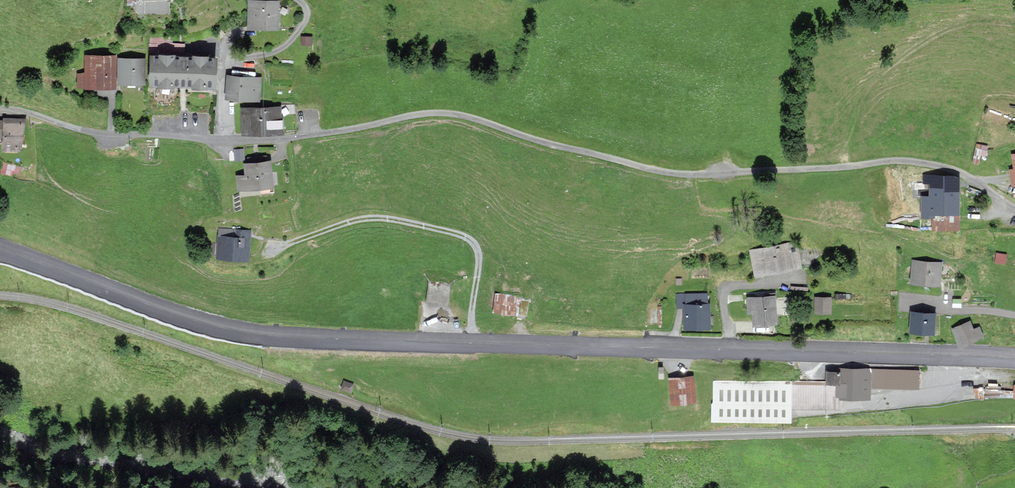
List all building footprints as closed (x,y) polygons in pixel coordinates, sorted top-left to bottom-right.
[(277,1),(250,1),(249,25),(277,26),(277,1)] [(160,54),(151,54),(151,83),(159,83),(159,85),(174,85),(174,84),(193,84),(193,86),(209,86),(209,84),(217,84),(217,55),(209,55),(209,52),(192,51),(192,55),(189,55),(189,53),(180,53),(180,55),(176,55),(176,51),(160,51),(160,54)] [(115,55),(86,55),(86,73),(78,73),(78,85),(115,85),(115,55)] [(143,81),(143,58),(119,57),(119,81),(143,81)] [(260,77),(228,74),(226,97),(258,99),(260,77)] [(281,130),(280,105),(243,107),(244,132),(281,130)] [(4,146),(18,146),(23,118),(5,117),(4,146)] [(987,155),(988,142),(975,142),(975,155),(987,155)] [(272,185),(269,160),(245,162),(246,174),(238,175),(239,188),(272,185)] [(957,228),(957,176),(925,176),(925,182),(931,182),(931,196),(923,196),(922,215),(933,215),(933,228),(957,228)] [(248,257),(250,231),(220,229),(218,255),(248,257)] [(799,265),(794,241),(751,250),(755,274),(799,265)] [(940,263),(913,260),(911,280),(938,283),(940,263)] [(492,311),(517,315),(520,295),(495,291),(492,311)] [(709,326),(709,303),(707,303),(707,293),(685,293),(685,294),(677,294),(677,305),(684,305),(684,326),(709,326)] [(774,295),(747,297),(748,312),(753,312),(754,323),(775,322),(774,295)] [(830,312),(830,297),(815,297),(815,312),(830,312)] [(933,330),(934,312),(911,311),(910,329),(933,330)] [(973,329),(969,321),(953,329),(960,345),(982,335),(978,327),(973,329)] [(839,407),(839,396),(868,397),(868,387),(919,388),(919,369),(841,367),(841,371),(827,371),(827,382),(715,381),(714,403),(712,403),(712,418),(790,419),(790,406),(839,407)] [(694,400),(692,376),(670,378),(672,402),(694,400)]
